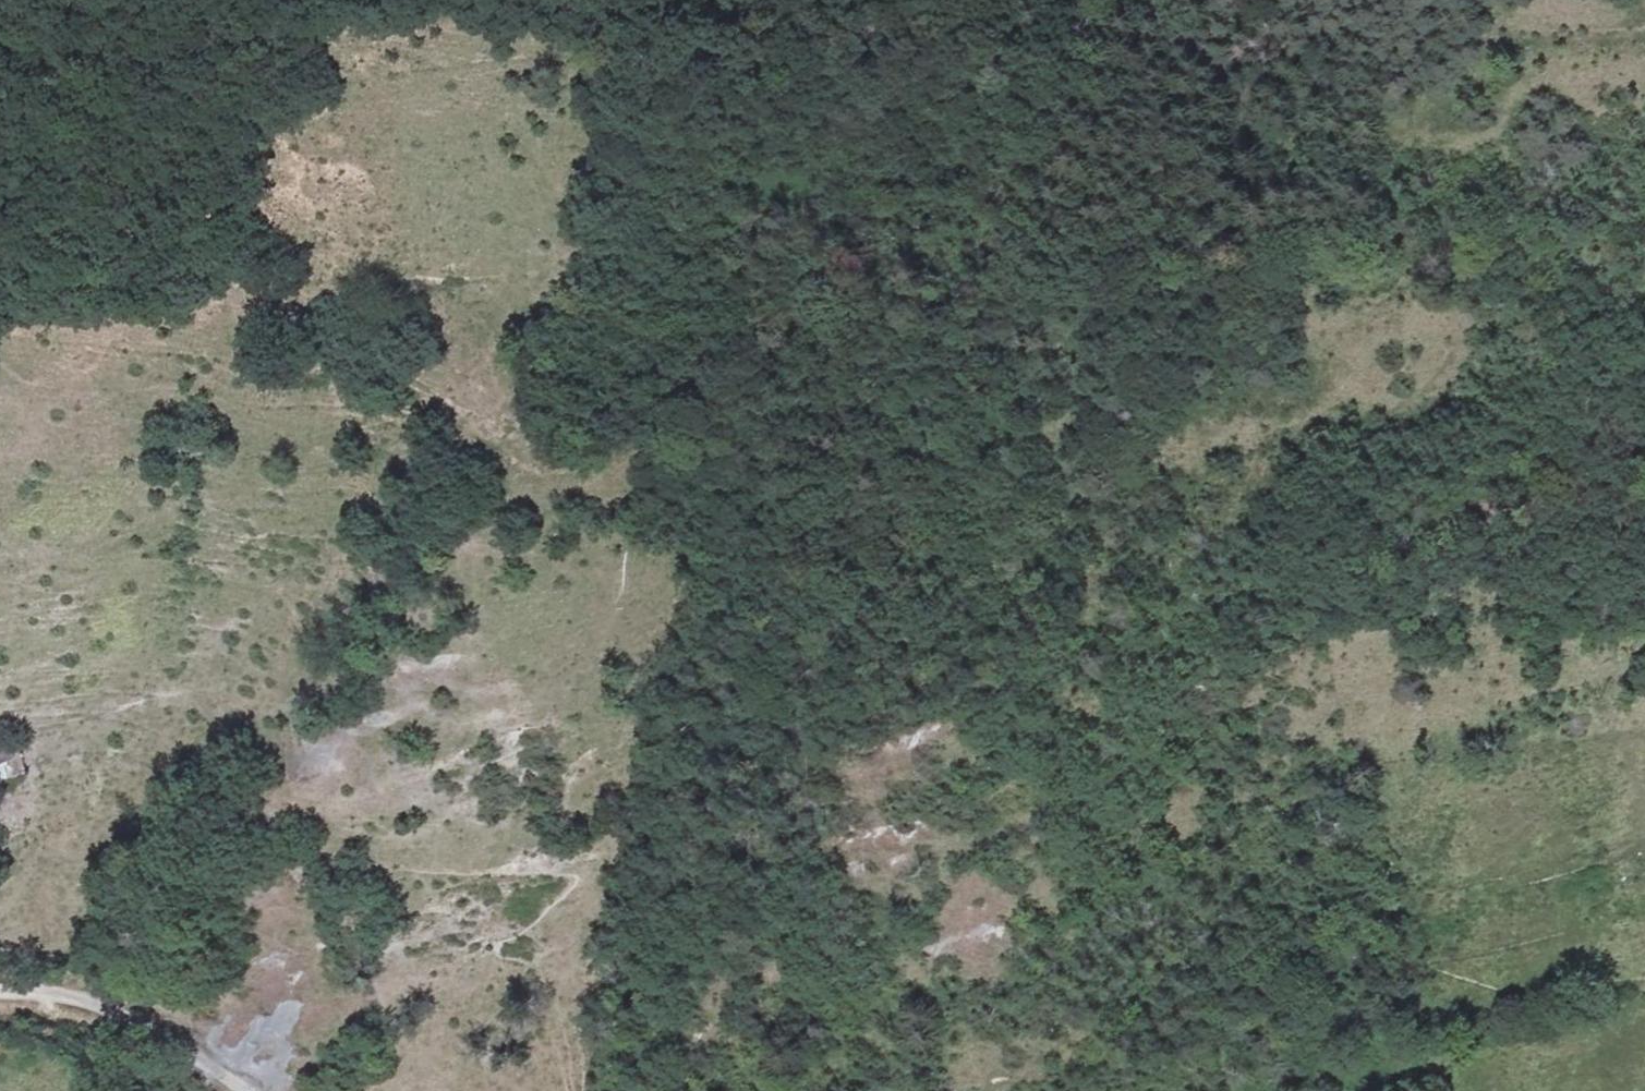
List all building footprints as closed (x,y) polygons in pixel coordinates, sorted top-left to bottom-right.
[(21,748),(0,752),(0,779),(26,774),(21,748)]
